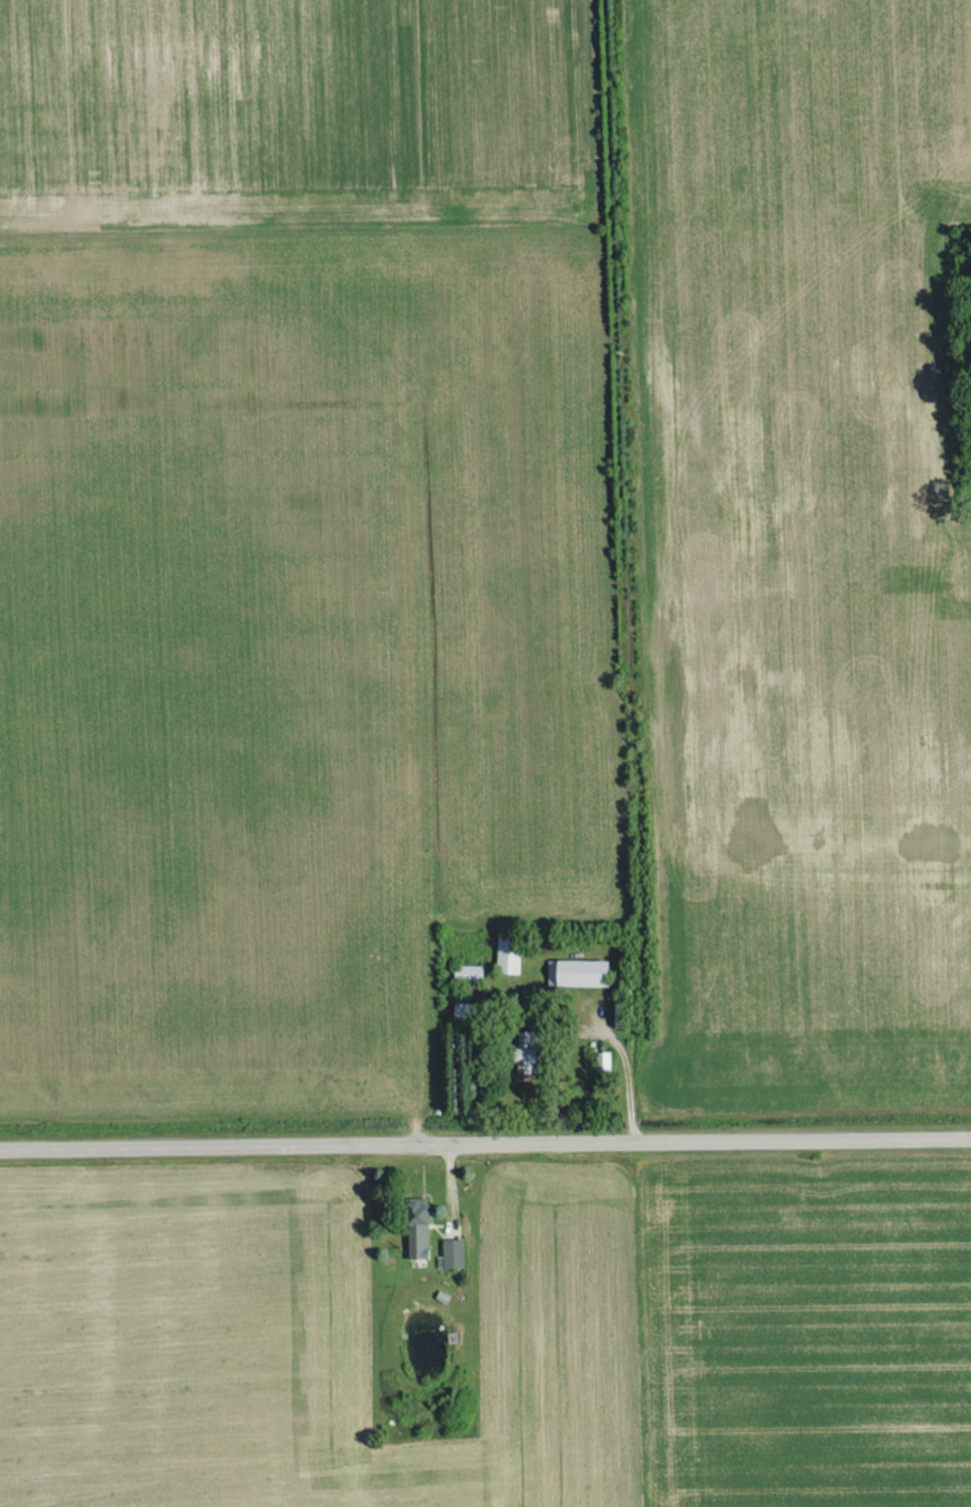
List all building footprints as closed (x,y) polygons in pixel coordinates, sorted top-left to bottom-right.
[(512,975),(513,935),(493,935),(493,974),(512,975)] [(602,987),(602,962),(543,961),(543,986),(602,987)] [(478,977),(478,966),(450,967),(451,978),(478,977)] [(448,1021),(467,1022),(468,1004),(449,1004),(448,1021)] [(512,1074),(530,1074),(531,1033),(511,1032),(511,1063),(512,1063),(512,1074)] [(403,1260),(424,1260),(423,1207),(402,1207),(403,1260)] [(438,1241),(438,1257),(432,1257),(432,1269),(458,1269),(458,1240),(438,1241)]
